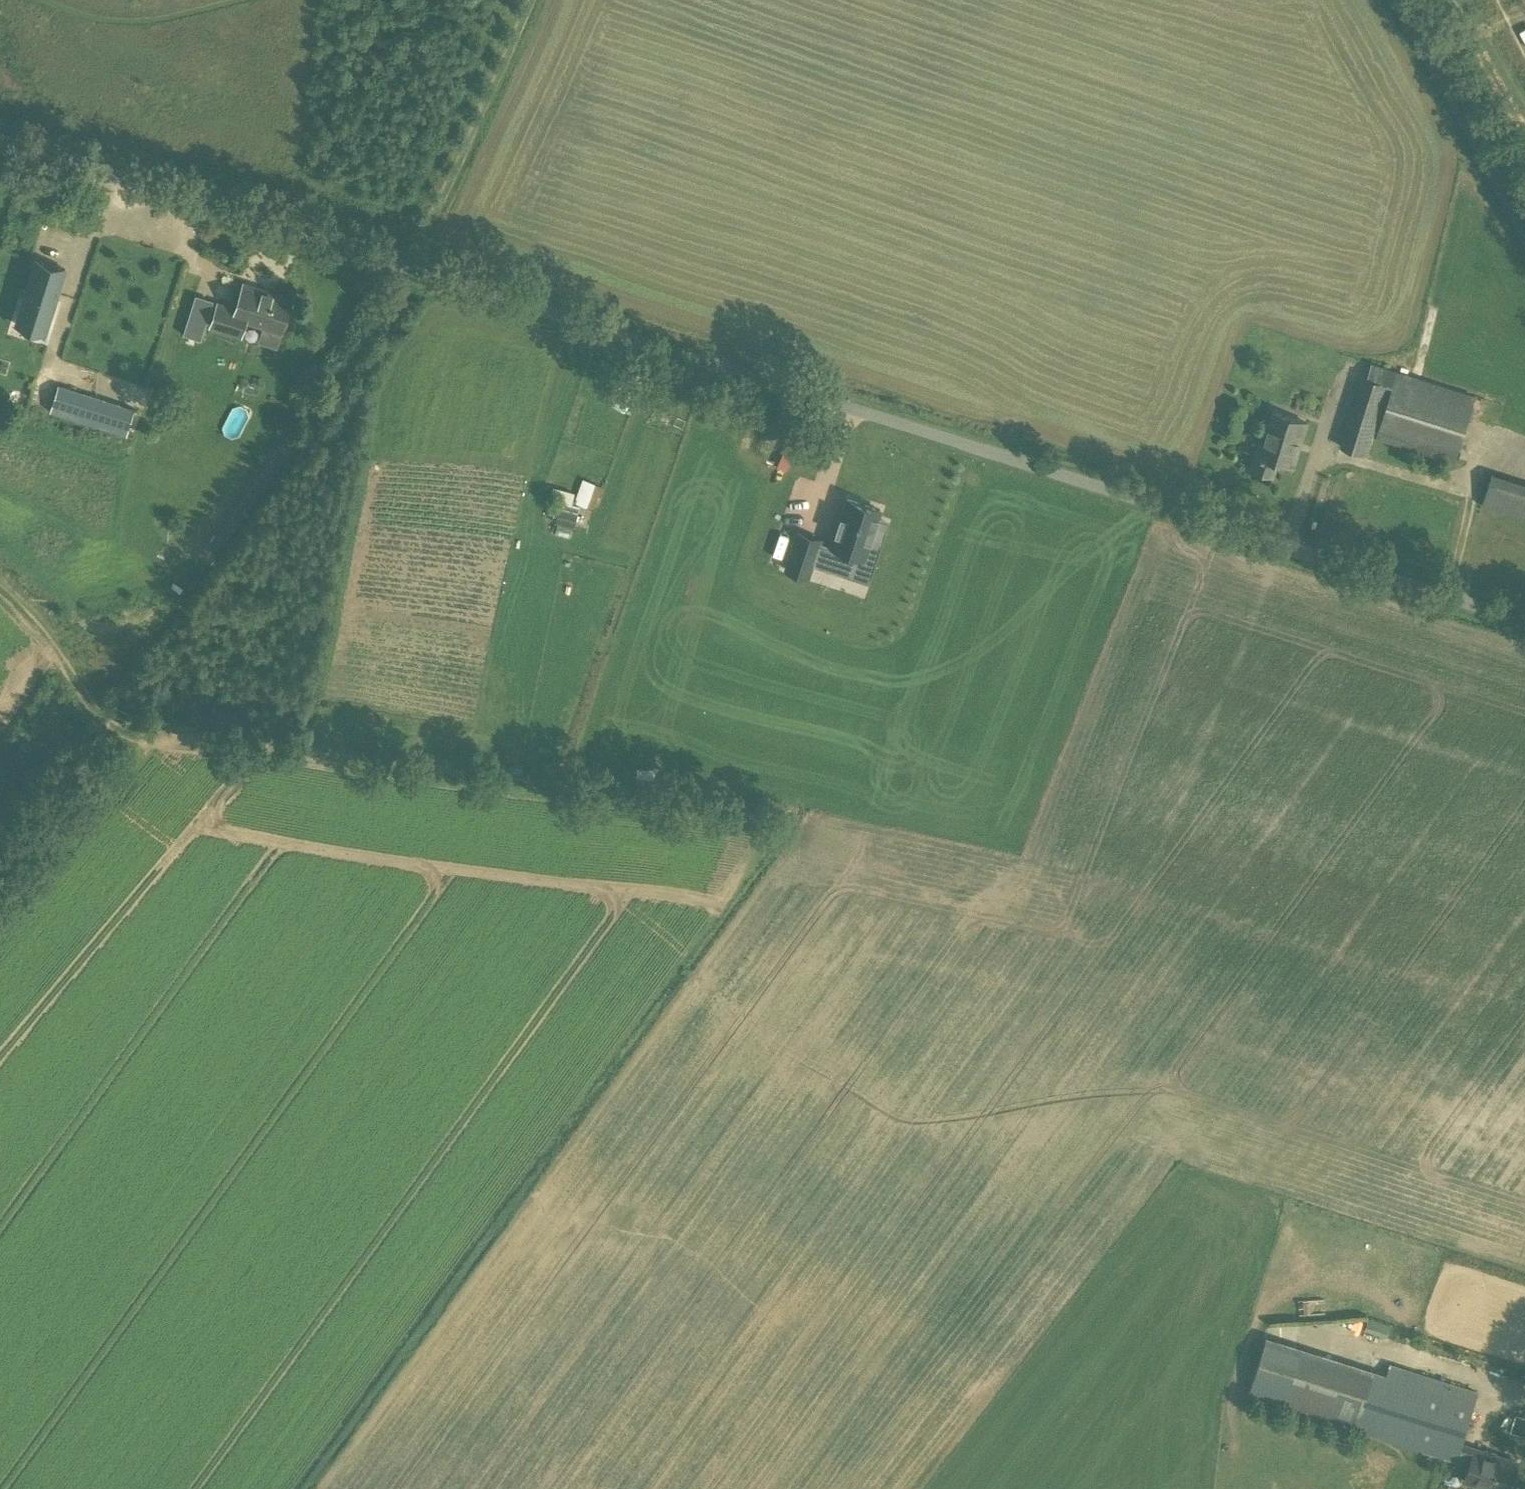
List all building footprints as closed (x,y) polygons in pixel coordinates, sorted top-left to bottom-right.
[(36,260),(20,312),(48,321),(65,269),(36,260)] [(217,301),(209,327),(242,337),(247,320),(263,325),(258,341),(275,347),(280,331),(291,299),(274,293),(262,290),(257,288),(244,284),(237,306),(217,301)] [(189,315),(183,336),(200,342),(205,326),(207,320),(189,315)] [(1474,396),(1395,371),(1370,364),(1366,376),(1362,376),(1339,446),(1365,456),(1372,436),(1453,462),(1474,396)] [(81,420),(89,394),(59,385),(51,410),(81,420)] [(1291,466),(1305,422),(1273,412),(1259,454),(1255,453),(1250,468),(1272,475),(1276,461),(1291,466)] [(573,528),(577,513),(569,510),(582,463),(562,457),(549,506),(559,509),(555,523),(573,528)] [(1490,473),(1481,504),(1524,517),(1524,484),(1490,473)] [(593,508),(602,486),(582,478),(574,500),(593,508)] [(886,521),(877,518),(878,516),(880,509),(847,498),(832,546),(833,546),(831,553),(817,548),(819,542),(820,539),(798,532),(786,569),(808,576),(811,565),(813,560),(829,565),(829,563),(833,564),(832,569),(849,574),(855,554),(864,557),(870,540),(879,543),(886,521)] [(1316,1352),(1299,1347),(1266,1337),(1247,1394),(1281,1406),(1455,1461),(1456,1459),(1468,1463),(1463,1479),(1493,1488),(1508,1488),(1517,1462),(1460,1444),(1477,1391),(1388,1363),(1385,1373),(1316,1352)]
